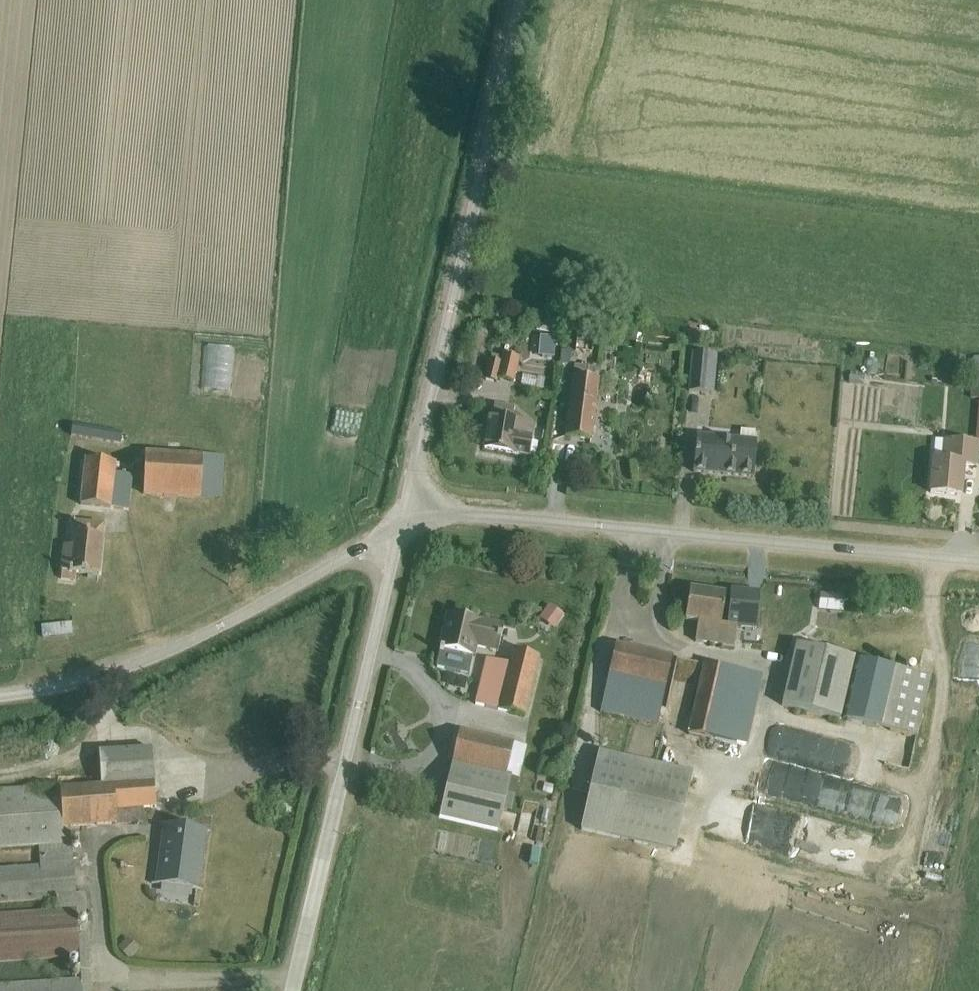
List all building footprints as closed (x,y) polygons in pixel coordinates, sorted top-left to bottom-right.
[(539,313),(536,332),(558,336),(561,317),(539,313)] [(578,324),(576,340),(593,342),(594,326),(578,324)] [(489,360),(484,380),(496,383),(497,378),(513,382),(519,359),(503,354),(502,359),(493,356),(492,361),(489,360)] [(692,354),(688,392),(714,394),(717,355),(692,354)] [(970,399),(978,400),(978,358),(974,358),(970,399)] [(575,365),(565,437),(591,440),(601,369),(575,365)] [(530,454),(532,442),(535,424),(512,421),(514,408),(494,405),(492,418),(490,417),(484,449),(529,457),(530,454)] [(73,424),(71,437),(120,445),(122,433),(73,424)] [(696,435),(693,472),(753,478),(757,441),(754,441),(755,431),(740,430),(740,439),(696,435)] [(933,461),(930,493),(961,496),(964,466),(978,468),(978,460),(978,443),(944,439),(944,441),(942,461),(933,461)] [(942,461),(944,441),(935,440),(933,461),(942,461)] [(200,499),(202,456),(145,451),(143,496),(200,499)] [(202,456),(200,499),(222,500),(224,457),(202,456)] [(85,459),(80,505),(129,511),(132,476),(115,474),(116,463),(85,459)] [(65,546),(61,579),(75,581),(76,573),(99,575),(104,526),(102,524),(75,521),(74,523),(71,523),(69,547),(65,546)] [(690,588),(685,620),(698,622),(695,642),(733,648),(736,630),(720,627),(726,594),(690,588)] [(756,631),(759,593),(729,591),(726,626),(739,627),(739,630),(756,631)] [(819,592),(818,608),(843,610),(844,594),(819,592)] [(549,606),(539,618),(554,629),(563,616),(549,606)] [(448,614),(436,667),(468,675),(476,648),(497,654),(504,627),(448,614)] [(71,623),(42,626),(43,638),(72,635),(71,623)] [(616,644),(600,712),(657,725),(672,657),(616,644)] [(796,645),(782,706),(840,719),(854,659),(796,645)] [(486,659),(475,704),(525,716),(539,658),(512,652),(509,664),(486,659)] [(860,661),(846,720),(917,737),(931,677),(860,661)] [(703,665),(688,735),(746,747),(761,677),(703,665)] [(459,731),(439,818),(497,831),(502,809),(510,811),(526,747),(459,731)] [(152,749),(99,753),(101,785),(60,787),(0,791),(0,849),(39,846),(40,866),(0,868),(0,904),(56,900),(57,910),(0,914),(0,963),(79,957),(81,979),(0,985),(0,990),(91,990),(87,935),(78,935),(77,915),(86,914),(85,892),(75,893),(72,852),(71,836),(71,828),(144,823),(143,809),(156,808),(152,749)] [(598,752),(580,831),(675,852),(692,774),(598,752)] [(789,795),(791,771),(753,769),(752,792),(789,795)] [(151,882),(151,884),(203,890),(203,889),(197,888),(205,831),(211,832),(211,830),(159,824),(159,826),(163,826),(155,882),(151,882)] [(191,904),(192,892),(154,887),(152,900),(191,904)] [(128,938),(118,948),(129,959),(139,948),(128,938)]
